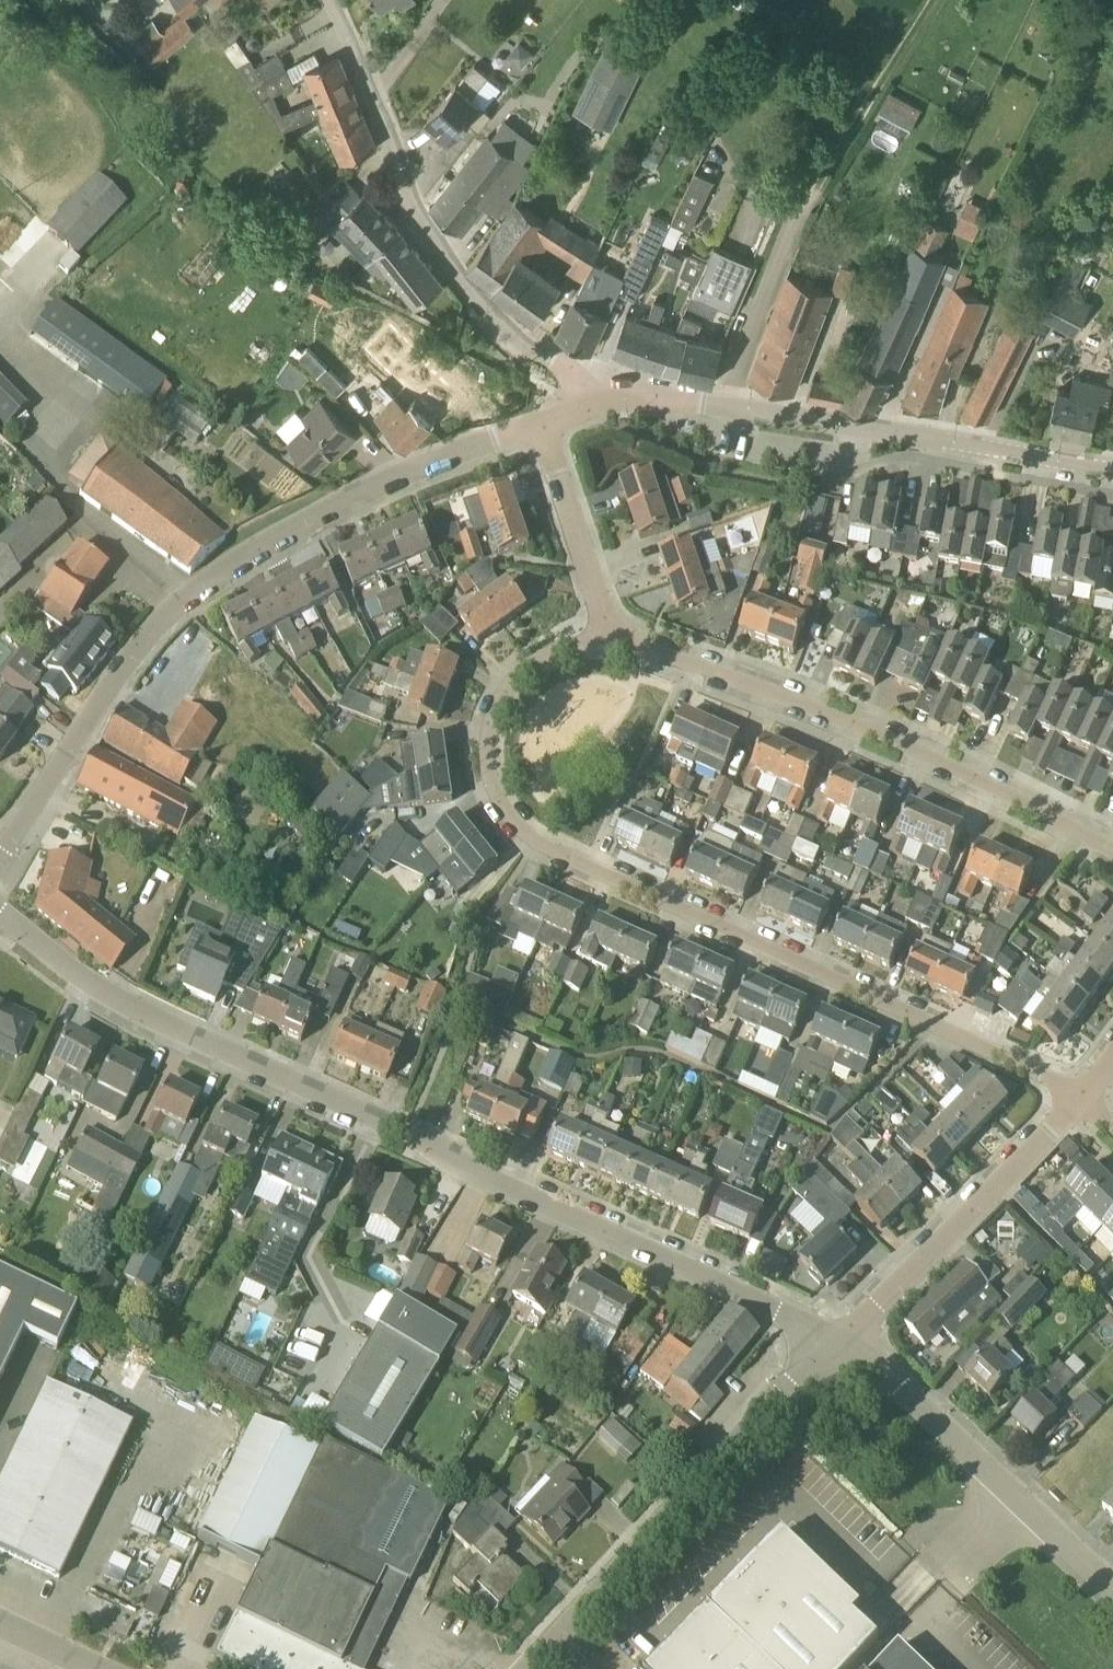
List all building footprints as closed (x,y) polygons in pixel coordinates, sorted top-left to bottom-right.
[(185,13),(202,0),(175,0),(185,13)] [(163,31),(142,48),(154,64),(196,31),(182,13),(162,30),(163,31)] [(130,35),(142,48),(163,31),(162,30),(152,17),(130,35)] [(340,56),(321,64),(315,53),(287,68),(279,54),(255,67),(253,60),(237,40),(225,48),(238,65),(283,130),(323,113),(357,98),(340,56)] [(644,62),(605,44),(574,111),(613,129),(644,62)] [(475,63),(458,85),(457,84),(427,121),(449,140),(467,118),(479,128),(492,113),(472,96),(489,75),(475,63)] [(876,115),(908,132),(922,106),(890,89),(876,115)] [(323,113),(343,161),(378,147),(357,98),(323,113)] [(684,107),(669,130),(702,151),(717,128),(684,107)] [(672,134),(659,128),(647,154),(659,160),(672,134)] [(507,195),(508,194),(529,167),(490,134),(431,207),(458,230),(495,184),(507,195)] [(647,154),(643,162),(655,168),(659,160),(647,154)] [(695,170),(671,220),(679,224),(690,229),(715,180),(695,170)] [(46,228),(76,257),(127,204),(97,175),(46,228)] [(335,201),(352,186),(343,177),(327,191),(335,201)] [(361,196),(352,187),(352,186),(335,201),(329,207),(339,218),(330,227),(366,263),(376,253),(376,254),(401,230),(365,192),(361,196)] [(559,286),(523,260),(534,243),(542,248),(546,243),(574,260),(572,271),(586,278),(601,245),(566,222),(565,224),(561,222),(556,229),(508,194),(507,195),(493,211),(503,220),(468,269),(536,318),(559,286)] [(981,220),(986,208),(968,199),(962,211),(953,230),(972,239),(981,220)] [(579,292),(576,299),(559,335),(590,349),(607,314),(607,315),(619,291),(634,298),(662,240),(670,225),(652,216),(634,254),(635,254),(623,282),(609,275),(596,300),(579,292)] [(936,276),(944,258),(937,255),(949,229),(927,219),(903,270),(886,307),(860,362),(893,374),(936,276)] [(390,273),(396,280),(416,306),(444,284),(401,231),(401,230),(376,254),(376,253),(366,263),(366,264),(380,281),(390,273)] [(698,281),(693,292),(694,292),(705,297),(737,311),(738,308),(744,295),(758,265),(715,246),(708,260),(707,260),(698,281)] [(670,251),(666,260),(678,265),(682,256),(670,251)] [(690,252),(681,273),(698,281),(707,260),(690,252)] [(1041,315),(1075,334),(1093,302),(1073,291),(1086,265),(1071,258),(1041,315)] [(945,261),(943,279),(957,281),(960,263),(945,261)] [(903,270),(884,262),(867,298),(886,307),(903,270)] [(769,324),(751,376),(794,391),(833,292),(788,276),(769,324)] [(332,304),(340,289),(317,278),(309,292),(332,304)] [(917,367),(919,367),(904,400),(904,401),(941,408),(951,371),(958,374),(978,325),(988,300),(955,284),(928,344),(927,344),(917,367)] [(694,292),(689,304),(700,309),(705,297),(694,292)] [(641,319),(627,315),(613,352),(663,369),(679,373),(688,335),(695,337),(702,321),(684,313),(676,332),(658,324),(665,303),(655,299),(649,314),(643,313),(641,319)] [(142,418),(168,382),(56,300),(29,336),(142,418)] [(989,418),(1038,319),(1015,308),(963,413),(989,418)] [(462,395),(411,344),(391,323),(387,327),(376,338),(365,349),(364,349),(384,370),(385,371),(403,389),(375,417),(386,429),(385,429),(406,450),(462,395)] [(723,343),(695,337),(688,335),(679,373),(714,381),(723,343)] [(893,374),(860,362),(843,404),(877,410),(893,374)] [(841,404),(853,372),(838,367),(833,382),(816,378),(807,397),(841,404)] [(1092,382),(1074,377),(1070,391),(1058,388),(1049,425),(1091,435),(1099,406),(1108,408),(1112,388),(1112,387),(1092,382)] [(338,446),(342,449),(356,435),(321,400),(307,414),(312,419),(289,442),(315,468),(338,446)] [(139,437),(164,454),(177,436),(152,418),(139,437)] [(11,449),(0,438),(0,461),(11,449)] [(225,541),(180,501),(117,449),(116,451),(101,439),(70,480),(84,492),(80,497),(81,498),(82,497),(190,576),(225,541)] [(667,482),(655,486),(652,475),(622,485),(631,512),(673,498),(667,482)] [(676,497),(691,492),(687,482),(673,487),(676,497)] [(971,482),(968,496),(981,498),(984,485),(971,482)] [(872,535),(881,493),(858,489),(852,520),(840,517),(834,546),(848,548),(852,531),(872,535)] [(491,528),(520,518),(511,490),(482,500),(491,528)] [(695,503),(691,492),(676,497),(680,509),(683,508),(693,504),(695,503)] [(904,559),(910,531),(897,529),(903,497),(881,493),(872,535),(894,539),(890,556),(904,559)] [(801,531),(821,536),(830,501),(810,496),(801,531)] [(981,498),(968,496),(965,508),(972,510),(961,566),(983,570),(991,528),(976,525),(981,498)] [(669,527),(682,523),(673,498),(631,512),(641,540),(670,531),(669,527)] [(951,502),(929,498),(922,533),(910,531),(904,559),(918,562),(922,540),(943,544),(948,519),(951,502)] [(18,571),(67,526),(45,502),(0,543),(0,595),(22,575),(18,571)] [(1082,517),(1095,520),(1097,506),(1084,504),(1082,517)] [(940,561),(961,566),(972,510),(965,508),(963,522),(948,519),(943,544),(940,561)] [(1017,585),(1018,577),(1024,548),(1011,546),(1017,515),(995,510),(991,528),(983,570),(1004,574),(1003,583),(1017,585)] [(698,516),(687,520),(691,532),(714,524),(709,511),(698,516)] [(1090,546),(1095,520),(1082,517),(1079,530),(1085,531),(1074,587),(1096,592),(1104,558),(1105,549),(1090,546)] [(520,518),(491,528),(500,556),(529,546),(520,518)] [(757,535),(752,518),(739,522),(744,539),(757,535)] [(1056,566),(1061,541),(1065,524),(1042,519),(1036,551),(1024,548),(1018,577),(1032,579),(1035,562),(1056,566)] [(460,538),(475,533),(471,521),(436,532),(440,545),(460,538)] [(393,535),(407,567),(423,560),(430,576),(441,572),(420,524),(393,535)] [(1072,598),(1074,587),(1085,531),(1079,530),(1076,544),(1061,541),(1056,566),(1050,594),(1054,600),(1067,603),(1072,598)] [(460,538),(469,565),(484,560),(475,533),(460,538)] [(381,578),(407,567),(393,535),(367,547),(381,578)] [(715,538),(703,541),(710,566),(722,563),(715,538)] [(671,583),(711,569),(702,544),(692,547),(691,545),(662,555),(671,583)] [(808,567),(823,572),(829,554),(805,546),(798,566),(807,568),(808,567)] [(84,621),(85,621),(86,619),(76,612),(108,568),(107,567),(106,568),(78,547),(40,595),(31,605),(52,620),(74,635),(84,621)] [(355,590),(381,578),(367,547),(341,558),(355,590)] [(767,580),(776,551),(763,547),(753,575),(767,580)] [(1112,604),(1112,560),(1104,558),(1096,592),(1095,600),(1112,604)] [(509,585),(502,589),(495,578),(494,565),(486,563),(466,575),(476,589),(485,602),(503,627),(527,610),(509,585)] [(733,574),(731,563),(711,569),(671,583),(681,611),(727,595),(721,578),(733,574)] [(299,579),(315,610),(331,602),(339,618),(349,612),(325,566),(299,579)] [(824,572),(823,572),(808,567),(807,568),(799,591),(815,597),(824,572)] [(466,595),(476,589),(466,575),(456,581),(466,595)] [(291,623),(315,610),(299,579),(275,592),(291,623)] [(944,598),(946,584),(935,583),(933,596),(944,598)] [(768,644),(780,612),(764,606),(771,589),(759,585),(741,634),(768,644)] [(396,613),(406,608),(398,589),(388,594),(396,613)] [(298,638),(291,623),(275,592),(250,605),(266,636),(277,630),(286,646),(289,644),(298,663),(308,658),(298,638)] [(396,613),(388,594),(377,598),(385,617),(396,613)] [(784,603),(780,612),(768,644),(795,654),(813,605),(802,601),(799,609),(784,603)] [(479,644),(503,627),(485,602),(461,619),(479,644)] [(251,644),(266,636),(250,605),(224,619),(240,649),(251,664),(262,658),(251,644)] [(854,677),(877,629),(857,620),(861,613),(848,607),(836,633),(847,638),(834,667),(854,677)] [(432,619),(450,636),(460,627),(440,609),(433,619),(432,619)] [(441,645),(450,636),(432,619),(421,626),(441,645)] [(116,645),(85,621),(84,621),(74,635),(74,636),(47,670),(76,693),(75,694),(76,695),(77,694),(77,693),(116,645)] [(904,655),(916,629),(903,623),(898,635),(878,626),(877,629),(854,677),(876,686),(893,650),(904,655)] [(930,631),(929,635),(916,629),(904,655),(915,660),(904,685),(925,695),(932,679),(950,640),(930,631)] [(309,633),(298,638),(308,658),(319,652),(309,633)] [(946,701),(970,649),(950,640),(932,679),(946,685),(935,710),(947,716),(953,704),(946,701)] [(990,659),(990,658),(970,649),(946,701),(953,704),(958,691),(972,698),(983,674),(990,659)] [(32,665),(36,660),(24,650),(6,670),(32,690),(41,679),(29,669),(32,665)] [(430,656),(420,683),(449,694),(459,667),(430,656)] [(403,677),(407,667),(395,662),(391,672),(403,677)] [(1010,699),(1022,673),(1010,668),(1002,683),(983,674),(972,698),(965,714),(986,723),(999,694),(1010,699)] [(403,677),(391,672),(385,688),(414,699),(410,711),(439,722),(449,694),(420,683),(403,677)] [(1055,689),(1022,673),(1010,699),(1022,705),(1009,734),(1030,743),(1037,728),(1055,689)] [(329,716),(322,707),(304,685),(292,695),(317,725),(329,716)] [(16,740),(12,737),(33,710),(4,688),(0,693),(0,761),(16,740)] [(1051,749),(1074,698),(1055,689),(1037,728),(1051,734),(1039,759),(1052,764),(1057,752),(1051,749)] [(349,693),(339,709),(365,720),(373,703),(349,693)] [(1077,746),(1095,707),(1074,698),(1051,749),(1057,752),(1063,740),(1077,746)] [(211,767),(196,759),(216,725),(184,706),(166,735),(121,708),(102,742),(180,787),(183,782),(198,790),(211,767)] [(1112,722),(1112,715),(1095,707),(1077,746),(1091,753),(1080,778),(1092,783),(1098,771),(1092,768),(1112,722)] [(941,728),(947,716),(935,710),(929,722),(941,728)] [(696,766),(714,727),(686,714),(668,752),(679,757),(678,761),(695,769),(696,766)] [(1092,768),(1098,771),(1104,759),(1112,763),(1112,722),(1092,768)] [(722,777),(730,759),(739,739),(714,727),(696,766),(722,777)] [(406,777),(449,770),(445,740),(401,746),(406,777)] [(779,784),(793,753),(767,741),(746,789),(757,794),(764,778),(779,784)] [(194,804),(96,752),(95,752),(75,787),(147,824),(147,823),(177,838),(194,804)] [(793,753),(779,784),(795,791),(787,808),(798,813),(819,765),(793,753)] [(1046,777),(1052,764),(1039,759),(1034,771),(1046,777)] [(378,761),(361,783),(374,794),(401,779),(378,761)] [(406,777),(410,808),(453,802),(449,770),(406,777)] [(683,792),(689,779),(675,773),(669,786),(683,792)] [(852,817),(866,785),(840,773),(818,821),(829,826),(837,810),(852,817)] [(345,777),(315,814),(343,838),(374,801),(345,777)] [(1087,795),(1092,783),(1080,778),(1074,790),(1087,795)] [(689,779),(683,792),(689,795),(696,782),(689,779)] [(708,803),(722,809),(733,785),(719,779),(708,803)] [(866,785),(852,817),(867,824),(860,840),(871,845),(892,797),(866,785)] [(745,819),(754,799),(733,789),(724,810),(745,819)] [(680,791),(676,800),(691,807),(695,798),(694,798),(689,795),(683,792),(680,791)] [(633,804),(627,816),(626,816),(614,842),(643,855),(655,829),(663,811),(646,803),(644,809),(633,804)] [(704,818),(716,823),(722,810),(710,804),(704,818)] [(925,849),(939,818),(912,806),(891,854),(902,859),(909,842),(925,849)] [(303,839),(315,826),(297,809),(285,823),(303,839)] [(446,867),(479,840),(460,816),(437,834),(437,835),(422,847),(442,872),(446,867)] [(798,843),(807,822),(794,817),(785,837),(798,843)] [(939,818),(925,849),(940,856),(933,872),(944,877),(965,829),(939,818)] [(779,848),(784,837),(746,820),(741,832),(763,842),(779,848)] [(812,849),(812,848),(821,829),(807,822),(798,843),(812,849)] [(655,829),(643,855),(672,869),(684,842),(683,842),(689,829),(678,824),(672,837),(655,829)] [(371,859),(369,862),(370,862),(384,872),(386,873),(391,865),(404,845),(408,839),(399,828),(397,826),(390,830),(371,859)] [(739,837),(717,827),(712,836),(707,834),(700,849),(687,876),(715,889),(728,862),(734,850),(739,837)] [(798,843),(785,837),(784,837),(779,848),(794,855),(815,864),(821,852),(812,848),(812,849),(798,843)] [(449,888),(457,882),(465,891),(475,883),(476,883),(499,865),(479,840),(446,867),(442,872),(442,873),(439,875),(449,888)] [(994,889),(1008,858),(981,846),(960,894),(971,899),(978,883),(994,889)] [(854,868),(869,875),(879,854),(863,847),(854,868)] [(762,863),(751,858),(734,850),(728,862),(715,889),(744,902),(757,876),(756,875),(762,863)] [(87,884),(91,866),(51,857),(36,908),(35,909),(112,971),(136,942),(95,910),(101,887),(87,884)] [(1009,896),(1002,913),(995,930),(1008,936),(1021,919),(1014,916),(1034,870),(1008,858),(994,889),(1009,896)] [(837,861),(832,874),(849,881),(854,868),(837,861)] [(789,923),(807,884),(809,879),(781,866),(773,883),(772,883),(760,910),(789,923)] [(857,871),(848,890),(861,896),(870,877),(857,871)] [(835,896),(824,891),(807,884),(789,923),(818,936),(830,909),(829,909),(835,896)] [(536,945),(556,900),(528,887),(523,897),(511,891),(510,891),(489,924),(536,945)] [(920,928),(932,902),(918,895),(906,921),(920,928)] [(1090,905),(1102,914),(1110,904),(1098,895),(1090,905)] [(555,956),(563,960),(567,952),(572,939),(573,940),(585,913),(556,900),(536,945),(537,945),(530,959),(550,968),(555,956)] [(933,934),(945,909),(932,902),(920,928),(933,934)] [(880,917),(863,909),(852,904),(846,917),(846,916),(834,943),(862,956),(880,917)] [(1094,924),(1102,914),(1090,905),(1082,916),(1094,924)] [(243,995),(281,936),(246,917),(228,958),(190,941),(178,970),(190,975),(183,990),(215,1004),(223,986),(243,995)] [(908,930),(897,925),(880,917),(862,956),(891,969),(903,943),(902,942),(908,930)] [(617,960),(629,933),(601,920),(589,947),(590,947),(584,959),(612,972),(617,960)] [(1110,922),(1095,943),(1112,956),(1112,924),(1110,922)] [(294,938),(299,929),(288,923),(283,932),(294,938)] [(1008,936),(995,930),(988,927),(979,948),(983,949),(979,957),(996,965),(1008,936)] [(617,960),(635,967),(629,980),(640,985),(646,973),(658,946),(629,933),(617,960)] [(953,951),(936,943),(925,938),(920,950),(919,950),(907,977),(935,990),(953,951)] [(1065,940),(1059,949),(1070,957),(1077,948),(1065,940)] [(1112,972),(1112,956),(1095,943),(1080,964),(1105,983),(1112,972)] [(689,997),(706,958),(678,945),(666,972),(661,985),(689,997)] [(981,964),(970,958),(972,955),(955,947),(954,951),(953,951),(935,990),(964,1003),(976,976),(981,964)] [(1047,972),(1051,975),(1090,1003),(1105,983),(1080,964),(1070,957),(1059,949),(1052,958),(1055,961),(1047,972)] [(1007,950),(996,965),(1008,974),(1019,960),(1007,950)] [(361,982),(372,961),(360,956),(350,976),(361,982)] [(550,968),(545,977),(562,985),(572,964),(563,960),(555,956),(550,968)] [(689,997),(706,1005),(717,1010),(723,998),(735,971),(706,958),(689,997)] [(252,1021),(276,1032),(295,991),(299,983),(299,982),(305,968),(292,962),(276,998),(264,993),(252,1021)] [(580,994),(590,973),(572,964),(562,985),(580,994)] [(326,982),(321,993),(323,994),(338,1001),(348,978),(331,971),(326,982)] [(394,990),(401,976),(390,971),(384,985),(394,990)] [(318,996),(324,979),(306,972),(299,989),(318,996)] [(1074,1024),(1090,1003),(1051,975),(1043,986),(1034,980),(1027,989),(1038,997),(1049,1006),(1074,1024)] [(411,980),(401,976),(394,990),(405,995),(411,980)] [(513,995),(492,986),(470,976),(463,1002),(503,1019),(507,1009),(509,1009),(515,995),(513,995)] [(762,1031),(780,991),(751,978),(739,1005),(740,1005),(734,1018),(762,1031)] [(1038,997),(1027,989),(1017,982),(998,1008),(1019,1024),(1038,997)] [(428,987),(418,1011),(434,1018),(444,994),(428,987)] [(319,1002),(312,999),(295,991),(276,1032),(301,1043),(314,1015),(313,1015),(319,1002)] [(762,1031),(779,1038),(790,1043),(796,1031),(808,1004),(780,991),(762,1031)] [(975,1008),(993,1016),(998,1005),(980,997),(975,1008)] [(649,1036),(660,1010),(641,1002),(630,1028),(649,1036)] [(25,1041),(34,1021),(0,1005),(0,1053),(16,1060),(25,1041)] [(1059,1046),(1074,1024),(1049,1006),(1034,1027),(1059,1046)] [(826,1085),(834,1067),(833,1067),(853,1024),(824,1012),(812,1038),(813,1039),(807,1051),(799,1047),(794,1058),(774,1102),(787,1108),(803,1073),(806,1075),(806,1076),(826,1085)] [(332,1056),(359,1068),(372,1040),(371,1040),(357,1034),(362,1024),(349,1018),(332,1056)] [(833,1067),(834,1067),(863,1080),(882,1037),(853,1024),(833,1067)] [(489,1049),(497,1030),(485,1025),(476,1043),(489,1049)] [(377,1026),(371,1040),(372,1040),(359,1068),(386,1080),(404,1038),(377,1026)] [(493,1047),(507,1053),(515,1036),(501,1029),(493,1047)] [(65,1071),(81,1079),(98,1049),(70,1033),(44,1079),(57,1086),(65,1071)] [(702,1067),(714,1040),(698,1033),(692,1045),(673,1036),(666,1050),(702,1067)] [(496,1084),(510,1091),(515,1079),(530,1044),(516,1038),(496,1084)] [(716,1073),(728,1047),(714,1040),(702,1067),(716,1073)] [(563,1093),(576,1064),(551,1052),(538,1081),(563,1093)] [(774,1102),(794,1058),(779,1052),(759,1095),(774,1102)] [(83,1105),(117,1122),(142,1071),(114,1057),(98,1089),(92,1086),(83,1105)] [(949,1081),(959,1090),(968,1080),(949,1061),(939,1071),(949,1081)] [(642,1063),(625,1062),(624,1079),(641,1080),(642,1063)] [(700,1080),(689,1075),(686,1082),(697,1087),(700,1080)] [(568,1088),(580,1094),(584,1086),(581,1085),(582,1081),(574,1077),(568,1088)] [(510,1091),(506,1100),(493,1128),(518,1139),(519,1136),(533,1142),(548,1107),(521,1095),(526,1084),(515,1079),(510,1091)] [(968,1098),(991,1120),(1009,1101),(986,1079),(968,1098)] [(951,1098),(959,1090),(949,1081),(941,1089),(951,1098)] [(154,1114),(144,1134),(156,1140),(166,1120),(185,1129),(200,1100),(169,1084),(162,1098),(160,1097),(152,1113),(154,1114)] [(469,1117),(493,1128),(506,1100),(470,1084),(465,1096),(476,1101),(469,1117)] [(849,1107),(839,1096),(824,1090),(810,1117),(828,1127),(849,1107)] [(883,1090),(872,1101),(891,1120),(902,1108),(883,1090)] [(23,1137),(40,1099),(24,1091),(0,1143),(0,1164),(14,1170),(28,1140),(23,1137)] [(607,1095),(601,1107),(595,1123),(589,1135),(577,1165),(601,1176),(614,1146),(620,1131),(606,1124),(617,1100),(607,1095)] [(968,1098),(950,1117),(973,1139),(991,1120),(968,1098)] [(865,1119),(875,1109),(870,1103),(868,1102),(861,1109),(858,1113),(865,1119)] [(595,1123),(601,1107),(591,1103),(585,1118),(595,1123)] [(921,1109),(913,1117),(923,1126),(931,1118),(927,1115),(923,1111),(921,1109)] [(227,1159),(225,1158),(232,1143),(246,1149),(256,1125),(225,1111),(214,1135),(209,1133),(202,1148),(191,1174),(204,1181),(215,1186),(227,1159)] [(936,1176),(955,1157),(932,1135),(923,1126),(913,1117),(912,1118),(905,1125),(909,1129),(898,1139),(914,1155),(936,1176)] [(950,1117),(932,1135),(955,1157),(973,1139),(950,1117)] [(886,1176),(856,1145),(866,1136),(847,1118),(831,1138),(857,1164),(857,1165),(902,1210),(923,1190),(898,1164),(886,1176)] [(589,1135),(564,1124),(551,1154),(577,1165),(589,1135)] [(644,1144),(651,1129),(640,1125),(634,1140),(644,1144)] [(651,1129),(644,1144),(655,1148),(661,1133),(651,1129)] [(751,1242),(765,1210),(748,1203),(757,1184),(752,1182),(772,1138),(754,1130),(745,1150),(735,1172),(725,1194),(712,1224),(751,1242)] [(112,1173),(123,1150),(87,1132),(75,1153),(112,1173)] [(288,1191),(307,1149),(281,1137),(272,1157),(261,1179),(287,1191),(288,1191)] [(683,1161),(693,1166),(701,1149),(702,1146),(692,1141),(683,1161)] [(1068,1141),(1059,1150),(1071,1162),(1081,1153),(1068,1141)] [(735,1172),(745,1150),(727,1142),(717,1165),(735,1172)] [(601,1176),(626,1186),(639,1157),(614,1146),(601,1176)] [(332,1177),(336,1179),(343,1164),(342,1164),(340,1168),(324,1161),(326,1157),(307,1149),(288,1191),(287,1191),(244,1282),(275,1296),(299,1246),(310,1223),(316,1211),(332,1177)] [(693,1166),(687,1179),(688,1179),(675,1208),(700,1219),(713,1190),(702,1185),(708,1171),(703,1169),(707,1160),(708,1160),(711,1153),(701,1149),(693,1166)] [(110,1222),(141,1159),(123,1150),(112,1173),(93,1213),(110,1222)] [(663,1168),(639,1157),(626,1186),(650,1197),(663,1168)] [(849,1212),(857,1204),(816,1162),(807,1172),(849,1212)] [(882,1230),(902,1210),(857,1165),(849,1173),(869,1193),(857,1204),(882,1230)] [(1065,1231),(1085,1211),(1112,1185),(1092,1166),(1066,1192),(1076,1202),(1056,1222),(1041,1207),(1030,1218),(1052,1239),(1063,1228),(1065,1231)] [(204,1181),(191,1174),(178,1167),(122,1279),(148,1292),(204,1181)] [(687,1179),(663,1168),(650,1197),(675,1208),(688,1179),(687,1179)] [(852,1215),(849,1213),(849,1212),(807,1172),(791,1190),(824,1221),(809,1235),(819,1245),(802,1262),(812,1272),(809,1275),(820,1287),(823,1284),(825,1285),(826,1284),(829,1287),(845,1272),(842,1269),(857,1254),(835,1231),(852,1215)] [(370,1222),(400,1235),(413,1205),(409,1202),(411,1196),(410,1196),(414,1187),(401,1182),(397,1190),(386,1185),(370,1222)] [(1112,1185),(1085,1211),(1103,1230),(1112,1220),(1112,1186),(1112,1185)] [(243,1221),(255,1198),(240,1190),(228,1213),(243,1221)] [(1112,1240),(1112,1220),(1103,1230),(1112,1240)] [(996,1248),(1013,1248),(1014,1223),(997,1222),(996,1248)] [(479,1260),(486,1263),(496,1268),(511,1238),(507,1236),(508,1234),(498,1229),(497,1231),(480,1223),(466,1253),(459,1269),(472,1275),(479,1260)] [(397,1260),(410,1266),(423,1239),(410,1233),(397,1260)] [(1072,1260),(1083,1249),(1068,1234),(1057,1245),(1072,1260)] [(1034,1237),(1022,1248),(1040,1268),(1052,1256),(1034,1237)] [(1072,1260),(1088,1275),(1098,1265),(1083,1249),(1072,1260)] [(556,1300),(548,1295),(564,1267),(538,1252),(513,1296),(547,1315),(556,1300)] [(443,1302),(443,1301),(455,1277),(437,1268),(418,1259),(398,1299),(417,1312),(426,1293),(442,1301),(443,1302)] [(989,1288),(990,1287),(969,1264),(904,1324),(925,1347),(943,1330),(956,1345),(1003,1302),(989,1288)] [(116,1284),(96,1274),(89,1270),(74,1299),(82,1303),(102,1313),(116,1284)] [(56,1352),(76,1310),(0,1273),(0,1383),(23,1335),(56,1352)] [(566,1309),(591,1323),(608,1292),(583,1278),(566,1309)] [(1014,1330),(1046,1297),(1032,1283),(1000,1317),(1014,1330)] [(591,1323),(615,1337),(633,1306),(608,1292),(591,1323)] [(396,1299),(321,1424),(382,1460),(457,1336),(417,1312),(396,1299)] [(462,1337),(473,1318),(443,1301),(443,1302),(442,1301),(431,1319),(457,1334),(462,1337)] [(479,1308),(473,1318),(462,1337),(453,1353),(475,1366),(501,1321),(479,1308)] [(712,1389),(759,1332),(730,1308),(686,1362),(664,1344),(640,1373),(701,1422),(723,1397),(712,1389)] [(614,1391),(640,1352),(653,1334),(634,1322),(596,1379),(614,1391)] [(517,1365),(534,1375),(552,1347),(534,1336),(517,1365)] [(592,1348),(580,1341),(571,1357),(583,1364),(591,1349),(592,1348)] [(1002,1341),(967,1377),(981,1390),(979,1392),(986,1399),(988,1397),(991,1400),(1014,1376),(1002,1364),(1013,1352),(1002,1341)] [(254,1392),(265,1371),(215,1344),(204,1366),(254,1392)] [(47,1385),(0,1482),(0,1551),(59,1579),(132,1426),(118,1419),(140,1372),(90,1348),(69,1396),(47,1385)] [(1049,1409),(1076,1381),(1057,1362),(1045,1375),(1051,1381),(1013,1421),(1035,1442),(1058,1419),(1049,1409)] [(1085,1430),(1103,1411),(1087,1396),(1069,1415),(1085,1430)] [(290,1411),(299,1417),(306,1405),(297,1399),(290,1411)] [(687,1440),(697,1428),(681,1413),(671,1425),(687,1440)] [(217,1655),(245,1668),(365,1668),(407,1582),(410,1584),(452,1497),(433,1489),(432,1492),(428,1490),(427,1493),(321,1441),(317,1450),(256,1420),(198,1539),(259,1569),(217,1655)] [(627,1464),(642,1448),(613,1420),(597,1436),(627,1464)] [(669,1463),(682,1447),(670,1438),(657,1454),(661,1457),(667,1461),(669,1463)] [(545,1499),(525,1520),(552,1545),(575,1522),(577,1524),(587,1512),(572,1499),(583,1488),(560,1467),(549,1479),(559,1488),(547,1501),(545,1499)] [(515,1523),(499,1508),(487,1497),(452,1534),(476,1557),(453,1582),(469,1597),(477,1589),(498,1609),(525,1579),(502,1558),(507,1553),(498,1544),(501,1541),(500,1540),(515,1523)] [(1104,1509),(1112,1518),(1112,1499),(1104,1509)] [(652,1668),(855,1668),(880,1642),(855,1618),(862,1610),(783,1533),(652,1668)] [(155,1587),(143,1613),(157,1619),(169,1593),(155,1587)] [(916,1664),(917,1663),(901,1647),(891,1656),(892,1657),(883,1667),(881,1668),(922,1668),(916,1664)]
